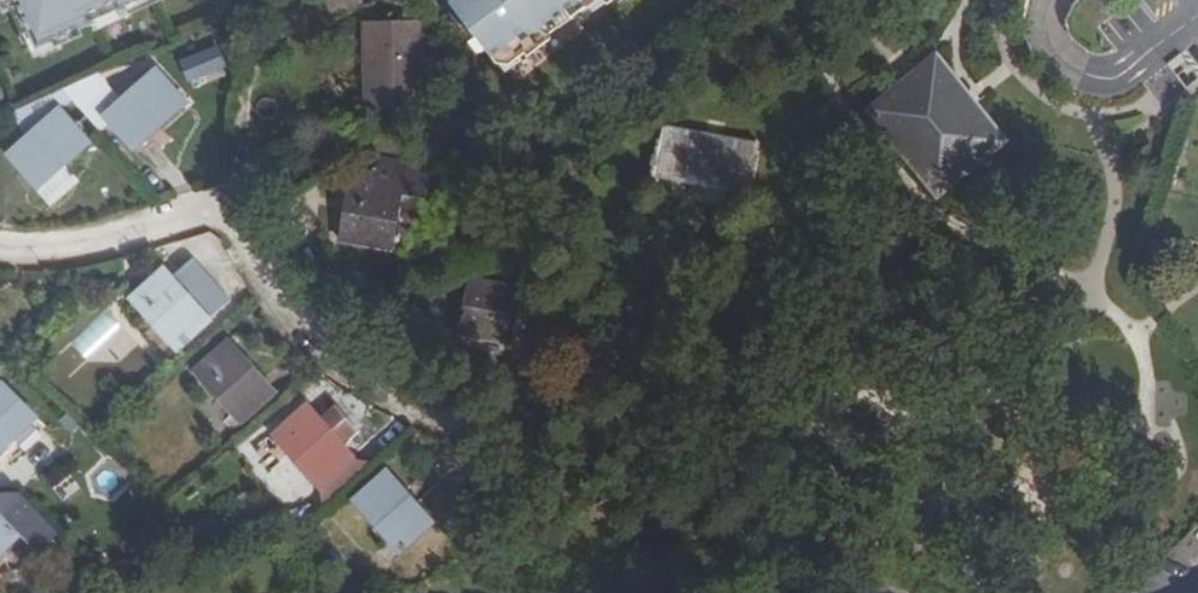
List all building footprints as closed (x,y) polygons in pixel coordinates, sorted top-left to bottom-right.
[(13,12),(27,6),(46,48),(103,21),(101,16),(126,4),(129,11),(152,0),(7,0),(13,12)] [(335,15),(367,0),(329,0),(335,15)] [(491,50),(500,63),(514,53),(518,59),(562,27),(557,19),(580,3),(584,9),(596,0),(453,0),(477,31),(461,43),(474,62),(491,50)] [(424,29),(368,35),(378,120),(434,115),(424,29)] [(195,83),(233,65),(222,43),(184,61),(195,83)] [(944,68),(878,118),(942,201),(1007,151),(944,68)] [(89,119),(98,130),(109,119),(134,149),(182,106),(170,93),(175,88),(162,73),(142,90),(138,85),(119,102),(100,80),(67,95),(89,119)] [(67,95),(15,119),(25,134),(24,135),(26,139),(22,141),(26,147),(13,157),(51,202),(76,179),(64,165),(85,146),(73,131),(89,119),(67,95)] [(761,142),(668,125),(657,178),(750,195),(761,142)] [(359,187),(347,241),(403,254),(415,202),(437,207),(445,173),(391,161),(387,176),(369,173),(364,188),(359,187)] [(213,232),(189,244),(204,275),(228,263),(213,232)] [(177,349),(207,323),(195,309),(199,305),(180,282),(175,286),(162,271),(147,283),(151,288),(136,301),(177,349)] [(505,283),(484,334),(533,355),(557,305),(505,283)] [(87,358),(123,326),(108,308),(72,341),(87,358)] [(270,390),(256,375),(260,371),(244,355),(240,359),(223,340),(208,354),(212,359),(198,370),(240,416),(270,390)] [(469,383),(462,398),(484,406),(503,397),(469,383)] [(2,392),(0,394),(0,449),(31,419),(2,392)] [(351,461),(338,446),(343,442),(327,424),(322,428),(306,409),(292,421),(296,427),(280,439),(322,487),(351,461)] [(295,462),(280,470),(292,491),(307,483),(295,462)] [(432,524),(419,511),(424,506),(408,488),(403,492),(386,474),(372,488),(376,492),(361,505),(403,550),(432,524)] [(56,533),(19,495),(0,495),(0,551),(19,531),(39,551),(56,533)]
